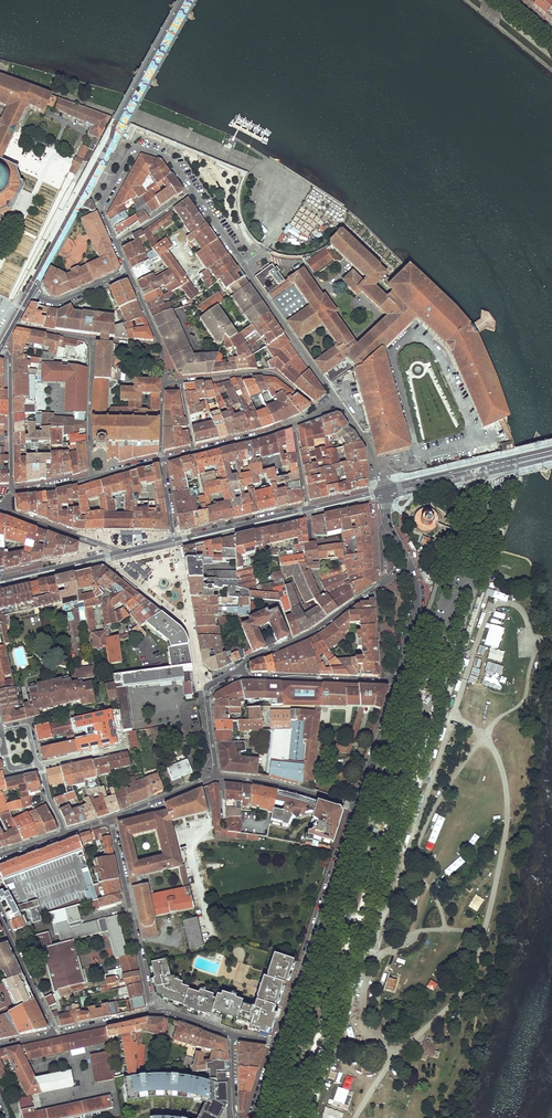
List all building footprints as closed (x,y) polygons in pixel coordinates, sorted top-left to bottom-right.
[(532,8),(544,18),(551,10),(551,3),(549,0),(538,0),(532,8)] [(2,161),(11,143),(14,136),(17,130),(28,106),(44,114),(47,108),(52,110),(54,107),(87,123),(86,125),(90,127),(87,133),(93,136),(88,147),(81,144),(74,159),(72,163),(69,172),(80,177),(85,170),(87,166),(114,117),(54,95),(52,94),(36,88),(29,86),(0,75),(0,108),(6,110),(5,112),(0,122),(0,123),(0,160),(2,161)] [(127,178),(126,181),(140,203),(136,206),(133,208),(137,216),(144,213),(147,217),(160,207),(151,190),(155,187),(156,186),(149,175),(157,160),(141,155),(139,157),(127,178)] [(17,168),(4,162),(2,161),(0,160),(0,213),(2,212),(4,211),(6,210),(7,210),(9,211),(10,210),(11,210),(17,198),(22,186),(21,185),(22,183),(20,182),(19,178),(18,174),(16,171),(17,168)] [(162,161),(157,160),(149,175),(156,186),(165,180),(171,176),(166,167),(162,161)] [(61,174),(66,176),(69,169),(64,167),(61,174)] [(178,185),(171,176),(165,180),(167,184),(160,190),(161,193),(159,194),(155,187),(151,190),(160,207),(166,202),(176,195),(173,191),(179,187),(178,185)] [(108,213),(107,215),(109,219),(110,222),(125,213),(126,212),(123,205),(131,199),(136,206),(140,203),(126,181),(124,184),(115,201),(108,213)] [(185,226),(199,216),(190,202),(188,200),(183,203),(174,209),(185,226)] [(85,205),(84,208),(88,210),(91,212),(95,210),(91,201),(87,203),(85,205)] [(317,238),(327,222),(305,209),(295,226),(311,235),(312,234),(317,238)] [(107,239),(96,213),(90,216),(81,220),(99,261),(79,270),(78,268),(71,271),(71,273),(65,276),(50,269),(44,279),(44,285),(45,289),(48,294),(51,295),(53,297),(57,297),(60,296),(65,295),(110,274),(113,273),(116,271),(118,267),(117,263),(111,248),(107,239)] [(125,213),(110,222),(112,226),(114,230),(125,224),(129,222),(125,213)] [(137,216),(134,219),(137,224),(139,226),(144,223),(149,219),(147,217),(144,213),(137,216)] [(166,239),(169,236),(168,235),(156,243),(151,234),(172,218),(168,214),(155,223),(142,232),(145,236),(153,249),(166,239)] [(182,249),(183,248),(190,243),(186,238),(206,225),(202,220),(199,216),(185,226),(184,226),(188,232),(186,234),(185,233),(176,239),(182,249)] [(125,224),(128,230),(136,225),(137,224),(134,219),(129,222),(125,224)] [(125,224),(114,230),(117,238),(118,238),(123,234),(128,230),(125,224)] [(186,238),(190,243),(194,240),(209,230),(208,227),(206,225),(186,238)] [(290,235),(304,242),(308,235),(294,228),(290,235)] [(194,240),(202,251),(217,241),(213,235),(209,230),(194,240)] [(139,232),(132,235),(135,242),(137,241),(137,240),(138,239),(145,236),(142,232),(141,231),(139,232)] [(255,278),(267,295),(299,340),(322,325),(337,347),(315,363),(329,383),(344,372),(345,374),(350,370),(355,371),(372,431),(370,432),(376,456),(385,453),(407,448),(380,347),(382,345),(414,316),(442,343),(450,354),(473,407),(481,426),(502,419),(506,418),(492,376),(479,341),(474,335),(468,326),(464,321),(409,269),(408,271),(402,276),(396,283),(340,232),(333,239),(327,245),(322,249),(317,251),(310,254),(300,260),(304,265),(305,265),(312,274),(316,271),(317,273),(332,260),(335,257),(342,257),(344,254),(365,274),(362,276),(357,272),(356,273),(352,270),(341,281),(357,296),(361,292),(383,313),(366,328),(349,341),(332,318),(335,315),(323,299),(320,300),(299,269),(297,267),(291,271),(294,276),(284,283),(278,274),(279,272),(277,268),(275,270),(272,266),(255,278)] [(135,242),(122,248),(125,255),(128,262),(140,257),(145,255),(138,239),(137,240),(137,241),(135,242)] [(170,273),(179,267),(168,252),(173,248),(166,239),(153,249),(159,257),(161,261),(170,273)] [(210,268),(227,255),(222,248),(217,241),(202,251),(196,255),(207,271),(210,268)] [(179,251),(187,262),(191,260),(183,248),(182,249),(179,251)] [(210,268),(214,274),(232,262),(230,259),(227,255),(210,268)] [(140,257),(128,262),(130,266),(131,269),(143,264),(140,257)] [(143,264),(131,269),(134,276),(137,282),(152,275),(148,267),(161,261),(159,257),(143,264)] [(214,274),(213,275),(217,282),(236,268),(234,265),(232,262),(214,274)] [(180,286),(190,282),(195,278),(192,275),(187,279),(179,267),(170,273),(172,276),(177,282),(180,286)] [(217,282),(224,292),(229,288),(244,278),(240,273),(236,268),(217,282)] [(200,275),(204,282),(209,278),(211,277),(207,271),(200,275)] [(152,275),(137,282),(139,286),(141,290),(172,276),(170,273),(155,280),(152,275)] [(172,276),(141,290),(142,293),(144,297),(159,290),(158,287),(163,285),(165,288),(168,286),(177,282),(172,276)] [(204,282),(208,288),(214,284),(209,278),(204,282)] [(244,278),(229,288),(234,296),(249,285),(246,282),(244,278)] [(120,309),(136,302),(128,284),(127,281),(113,287),(110,288),(119,309),(120,309)] [(168,286),(170,291),(179,287),(180,286),(177,282),(168,286)] [(179,287),(191,301),(200,295),(190,282),(180,286),(179,287)] [(252,326),(269,314),(264,307),(254,292),(249,285),(234,296),(231,298),(252,326)] [(159,290),(144,297),(145,299),(146,301),(161,294),(159,290)] [(170,292),(147,303),(148,307),(150,311),(163,304),(161,301),(172,295),(170,292)] [(197,307),(199,308),(220,295),(218,293),(197,307)] [(199,308),(205,315),(216,307),(225,302),(220,295),(199,308)] [(137,305),(136,302),(120,309),(126,325),(143,318),(137,305)] [(29,308),(21,322),(22,324),(25,324),(43,327),(49,309),(31,303),(29,308)] [(169,304),(150,312),(152,315),(153,318),(171,310),(172,310),(169,304)] [(70,306),(68,308),(71,314),(68,332),(95,335),(100,336),(109,337),(114,338),(114,328),(114,317),(98,315),(82,313),(73,312),(70,306)] [(205,315),(199,318),(216,342),(221,344),(222,343),(223,339),(226,338),(229,341),(237,336),(216,307),(205,315)] [(58,312),(54,329),(61,331),(68,332),(71,314),(68,308),(59,312),(58,312)] [(49,309),(43,327),(49,328),(54,329),(58,312),(49,309)] [(171,310),(153,318),(165,345),(177,372),(179,377),(180,377),(182,377),(212,373),(218,354),(193,357),(176,320),(175,321),(171,310)] [(264,337),(278,327),(269,314),(252,326),(261,339),(264,337)] [(138,329),(148,328),(145,323),(143,318),(126,325),(122,326),(125,333),(134,330),(131,325),(135,323),(138,329)] [(122,326),(114,328),(114,338),(117,338),(127,339),(125,333),(122,326)] [(261,339),(252,326),(237,336),(229,341),(231,350),(233,351),(246,344),(253,355),(266,347),(264,345),(261,346),(258,341),(261,339)] [(266,347),(284,336),(278,327),(264,337),(267,343),(264,345),(266,347)] [(125,333),(127,339),(137,340),(153,342),(153,341),(149,331),(148,328),(138,329),(134,330),(125,333)] [(13,341),(13,347),(23,348),(24,348),(25,338),(30,339),(31,332),(18,330),(17,329),(16,330),(13,335),(13,341)] [(38,333),(31,332),(30,339),(29,345),(43,347),(45,335),(38,333)] [(54,336),(45,335),(43,347),(42,354),(54,356),(56,350),(57,346),(60,346),(63,338),(54,336)] [(109,337),(100,336),(100,340),(99,344),(108,344),(108,341),(109,337)] [(273,360),(267,363),(270,368),(272,368),(276,369),(278,369),(295,385),(309,371),(284,336),(266,347),(273,360)] [(63,338),(60,346),(64,346),(65,342),(76,344),(85,343),(84,342),(63,338)] [(218,354),(212,373),(224,372),(237,371),(231,350),(229,341),(226,338),(223,339),(222,343),(224,344),(229,365),(225,365),(225,362),(221,362),(220,355),(218,354)] [(99,344),(96,344),(95,352),(95,365),(99,366),(100,361),(111,361),(114,361),(114,357),(118,357),(119,345),(108,344),(99,344)] [(231,350),(237,371),(242,370),(248,370),(246,360),(253,355),(246,344),(233,351),(231,350)] [(54,356),(42,354),(40,360),(87,369),(87,346),(85,347),(84,361),(65,358),(66,352),(56,350),(54,356)] [(23,348),(13,347),(13,351),(13,356),(21,357),(23,348)] [(246,360),(248,370),(253,369),(256,369),(253,355),(246,360)] [(14,359),(15,375),(27,376),(27,370),(30,371),(30,363),(37,364),(39,365),(40,360),(21,357),(13,356),(14,359)] [(85,413),(87,369),(40,360),(39,365),(37,376),(36,380),(42,381),(66,382),(65,412),(85,413)] [(108,374),(108,380),(117,381),(118,369),(114,368),(114,364),(111,364),(111,361),(100,361),(99,366),(95,365),(94,371),(94,373),(108,374)] [(27,376),(37,376),(39,365),(37,364),(36,371),(30,371),(27,370),(27,376)] [(309,371),(295,385),(304,393),(314,401),(317,401),(320,398),(325,394),(325,392),(309,371)] [(14,387),(14,399),(27,400),(27,380),(27,376),(15,375),(14,387)] [(37,376),(27,376),(27,380),(28,380),(28,384),(36,385),(36,380),(37,376)] [(254,381),(259,392),(268,391),(262,377),(261,376),(253,377),(252,377),(254,381)] [(287,399),(290,397),(294,394),(287,388),(280,382),(275,379),(269,378),(262,377),(268,391),(272,398),(275,397),(276,396),(273,390),(275,389),(279,394),(281,393),(287,399)] [(238,380),(236,380),(242,396),(247,410),(250,408),(252,407),(249,398),(243,382),(241,379),(238,380)] [(110,408),(107,412),(106,412),(108,380),(95,380),(94,396),(92,413),(92,418),(106,418),(159,419),(159,393),(160,384),(160,381),(136,380),(135,392),(119,391),(119,400),(128,401),(128,407),(110,408)] [(242,396),(236,380),(233,381),(231,381),(237,398),(242,396)] [(230,418),(235,435),(242,433),(250,432),(241,410),(239,410),(241,414),(234,416),(232,409),(240,406),(237,398),(231,381),(223,383),(216,385),(221,394),(227,392),(230,400),(224,402),(226,407),(228,413),(230,418)] [(259,392),(254,381),(251,382),(243,382),(249,398),(260,394),(259,392)] [(209,400),(216,398),(213,386),(212,382),(207,382),(203,383),(206,398),(208,405),(210,405),(211,404),(209,400)] [(196,393),(195,383),(189,384),(184,384),(185,392),(185,394),(196,393)] [(199,383),(195,383),(196,393),(197,400),(205,399),(206,398),(203,383),(199,383)] [(216,398),(219,409),(226,407),(224,402),(221,394),(216,385),(214,386),(213,386),(216,398)] [(172,408),(181,407),(181,405),(179,392),(164,392),(165,412),(172,412),(172,408)] [(196,393),(185,394),(187,401),(188,408),(198,405),(197,400),(196,393)] [(279,394),(276,396),(275,397),(279,403),(267,408),(267,410),(274,424),(294,416),(298,415),(287,399),(281,393),(279,394)] [(241,410),(250,432),(252,431),(255,430),(249,414),(247,410),(242,396),(237,398),(240,406),(241,410)] [(287,399),(298,415),(304,411),(309,407),(309,405),(298,397),(297,396),(292,398),(290,397),(287,399)] [(14,406),(14,415),(27,414),(27,412),(27,400),(14,399),(14,406)] [(198,405),(188,408),(189,412),(189,417),(202,414),(200,405),(198,405)] [(213,422),(218,439),(222,438),(226,437),(220,415),(219,412),(212,413),(210,405),(208,405),(209,412),(213,422)] [(183,418),(182,413),(181,407),(172,408),(172,412),(171,420),(177,419),(183,418)] [(249,414),(255,430),(258,429),(262,429),(255,414),(252,407),(250,408),(251,413),(249,414)] [(255,414),(262,429),(267,427),(274,424),(267,410),(255,414)] [(165,427),(165,451),(174,448),(173,430),(178,428),(178,423),(177,419),(171,420),(172,412),(165,412),(165,427)] [(220,415),(226,437),(231,436),(235,435),(230,418),(228,413),(220,415)] [(14,420),(14,424),(24,423),(25,423),(28,423),(29,414),(27,414),(14,415),(14,420)] [(80,430),(85,430),(85,423),(74,422),(74,420),(73,419),(72,418),(53,417),(53,414),(41,414),(40,423),(39,429),(41,429),(50,429),(58,429),(59,428),(62,428),(62,436),(80,432),(80,430)] [(328,417),(321,419),(324,441),(325,444),(330,444),(329,438),(336,437),(338,435),(347,428),(348,427),(344,421),(340,415),(336,414),(328,417)] [(107,461),(109,462),(109,461),(111,459),(113,458),(115,458),(117,459),(118,462),(158,453),(159,419),(106,418),(92,418),(93,450),(107,451),(107,461)] [(298,428),(297,429),(301,450),(306,449),(308,456),(310,465),(317,463),(317,465),(322,463),(321,462),(320,454),(323,454),(335,451),(339,450),(338,447),(334,448),(333,443),(330,444),(325,444),(326,448),(315,450),(314,444),(318,444),(318,442),(324,441),(321,419),(307,424),(302,426),(298,428)] [(213,422),(191,428),(194,444),(196,444),(199,444),(215,439),(218,439),(213,422)] [(14,429),(14,433),(24,431),(24,423),(14,424),(14,429)] [(27,438),(24,438),(25,442),(30,442),(30,446),(33,446),(33,442),(37,442),(39,434),(34,434),(34,424),(27,424),(26,430),(27,430),(27,438)] [(63,446),(62,443),(62,436),(62,428),(59,428),(58,429),(50,429),(50,442),(50,446),(63,446)] [(173,430),(174,448),(179,447),(183,446),(181,432),(180,428),(178,428),(173,430)] [(350,430),(347,428),(338,435),(345,443),(345,448),(360,443),(353,433),(350,430)] [(39,434),(37,442),(50,442),(50,429),(41,429),(41,434),(39,434)] [(286,458),(295,456),(293,443),(291,430),(287,431),(283,432),(285,447),(286,455),(286,458)] [(14,440),(14,445),(20,445),(25,444),(25,442),(24,438),(24,431),(14,433),(14,440)] [(181,432),(183,446),(186,445),(190,444),(187,431),(181,432)] [(279,434),(276,435),(278,454),(281,468),(284,468),(287,467),(286,458),(286,455),(282,455),(281,447),(285,447),(283,432),(279,434)] [(278,454),(276,435),(271,437),(267,439),(257,441),(259,456),(259,458),(278,454)] [(75,445),(85,443),(85,440),(85,436),(66,440),(67,444),(67,446),(75,445)] [(259,456),(257,441),(254,442),(251,442),(253,462),(249,464),(249,467),(260,465),(259,460),(254,461),(254,457),(259,456)] [(76,452),(80,473),(84,472),(88,471),(88,466),(86,450),(85,443),(75,445),(76,452)] [(347,475),(367,472),(366,468),(365,450),(362,447),(360,443),(345,448),(342,449),(347,465),(339,466),(341,474),(342,477),(348,477),(347,475)] [(249,464),(245,444),(240,445),(235,447),(238,460),(235,461),(235,463),(235,466),(236,470),(239,469),(242,469),(249,467),(249,464)] [(238,460),(235,447),(227,448),(219,450),(224,468),(228,486),(239,483),(236,470),(235,466),(234,466),(235,476),(233,477),(232,473),(230,474),(228,465),(235,463),(235,461),(238,460)] [(224,468),(219,450),(213,452),(201,455),(195,457),(200,475),(203,474),(203,471),(217,468),(217,469),(224,468)] [(323,470),(339,466),(335,451),(323,454),(324,461),(321,462),(322,463),(317,465),(319,471),(323,470)] [(63,453),(63,475),(67,475),(72,474),(68,453),(68,452),(63,452),(63,453)] [(68,453),(72,474),(72,476),(76,475),(80,473),(76,452),(68,453)] [(50,466),(51,478),(57,477),(63,475),(63,453),(50,453),(50,456),(50,463),(50,466)] [(38,458),(39,481),(42,480),(46,480),(46,479),(46,466),(46,463),(50,463),(50,456),(44,456),(44,458),(38,458)] [(287,467),(296,465),(295,461),(295,456),(286,458),(287,467)] [(302,462),(303,466),(310,465),(308,456),(302,457),(302,462)] [(4,457),(0,457),(0,484),(4,484),(8,484),(8,480),(8,467),(3,468),(3,463),(8,463),(8,457),(4,457)] [(26,458),(27,482),(39,481),(38,458),(35,458),(34,457),(26,457),(26,458)] [(192,457),(189,458),(195,476),(200,475),(195,457),(192,457)] [(185,459),(181,460),(184,475),(189,474),(191,481),(196,480),(195,476),(189,458),(185,459)] [(184,475),(181,460),(174,462),(168,464),(170,471),(171,479),(185,477),(184,475)] [(305,475),(305,478),(309,478),(320,475),(323,475),(323,470),(319,471),(317,465),(317,463),(310,465),(303,466),(304,469),(305,475)] [(253,486),(257,514),(266,511),(276,509),(270,490),(260,493),(255,473),(261,472),(260,465),(249,467),(242,469),(244,475),(251,474),(253,486)] [(288,475),(297,473),(297,470),(296,465),(287,467),(288,475)] [(160,506),(164,505),(161,486),(158,466),(143,469),(130,473),(132,498),(139,498),(138,493),(147,491),(147,485),(154,484),(158,506),(160,506)] [(341,474),(339,466),(323,470),(323,475),(324,477),(339,474),(341,474)] [(206,508),(208,525),(221,522),(233,519),(233,506),(228,486),(224,468),(217,469),(220,482),(215,483),(214,473),(203,474),(200,475),(202,484),(204,497),(208,496),(223,494),(225,503),(217,505),(216,504),(215,503),(214,503),(213,504),(213,505),(213,506),(214,507),(210,507),(206,508)] [(241,499),(243,517),(247,516),(251,515),(248,496),(244,497),(243,489),(247,488),(247,487),(249,486),(253,486),(251,474),(244,475),(240,476),(239,474),(240,474),(239,469),(236,470),(239,483),(240,491),(241,499)] [(272,470),(265,471),(268,480),(274,479),(272,470)] [(351,486),(367,481),(367,477),(367,472),(347,475),(348,477),(342,477),(344,483),(350,482),(351,486)] [(130,473),(118,476),(100,481),(105,513),(103,513),(103,531),(106,531),(115,531),(116,531),(126,531),(126,530),(133,531),(132,504),(132,498),(130,473)] [(283,486),(299,482),(298,478),(297,473),(288,475),(286,476),(281,477),(283,486)] [(306,483),(307,487),(314,485),(317,484),(325,483),(326,485),(327,489),(336,487),(338,494),(341,494),(344,493),(342,484),(339,474),(324,477),(323,475),(320,475),(320,477),(309,479),(309,478),(305,478),(306,483)] [(185,477),(171,479),(172,487),(173,494),(188,491),(186,483),(185,477)] [(270,490),(276,509),(281,508),(286,507),(284,494),(283,486),(281,477),(274,479),(268,480),(270,490)] [(191,481),(186,483),(188,491),(173,494),(175,505),(177,517),(193,515),(200,513),(199,497),(198,490),(199,489),(196,480),(191,481)] [(79,500),(79,509),(80,515),(85,515),(85,518),(85,531),(89,531),(103,531),(103,513),(105,513),(100,481),(89,485),(77,489),(79,500)] [(351,486),(352,491),(360,489),(367,488),(367,481),(351,486)] [(284,494),(300,490),(299,487),(299,482),(283,486),(284,494)] [(342,484),(344,493),(348,492),(352,491),(351,486),(350,482),(344,483),(342,484)] [(233,506),(233,519),(238,518),(243,517),(241,499),(236,500),(235,492),(240,491),(239,483),(228,486),(233,506)] [(73,486),(70,487),(73,501),(79,500),(77,489),(76,485),(73,486)] [(314,485),(307,487),(308,494),(309,500),(311,501),(316,500),(322,498),(320,492),(319,488),(315,489),(314,485)] [(248,496),(251,515),(254,514),(257,514),(253,486),(249,486),(250,489),(248,490),(248,493),(249,492),(250,496),(248,496)] [(73,501),(70,487),(62,488),(55,490),(55,492),(56,506),(67,505),(67,501),(73,501)] [(327,490),(328,497),(333,496),(338,494),(336,487),(327,489),(327,490)] [(284,494),(286,507),(294,505),(302,503),(301,497),(300,490),(284,494)] [(327,490),(320,492),(322,498),(325,498),(328,497),(327,490)] [(21,497),(15,497),(17,512),(24,513),(29,515),(29,514),(28,504),(28,501),(28,496),(21,497)] [(208,496),(204,497),(199,497),(200,513),(193,515),(193,528),(201,527),(208,525),(206,508),(210,507),(208,496)] [(132,504),(133,531),(144,531),(166,532),(169,532),(169,527),(166,519),(164,505),(160,506),(161,514),(157,514),(156,508),(146,510),(147,514),(141,514),(139,503),(132,504)] [(369,515),(368,505),(363,506),(358,507),(360,516),(369,515)] [(42,507),(36,507),(36,516),(39,517),(44,519),(47,520),(47,514),(49,514),(49,511),(47,511),(47,508),(42,508),(42,507)] [(360,516),(358,507),(352,509),(347,510),(349,519),(360,516)] [(439,517),(438,515),(436,512),(434,510),(431,509),(429,508),(426,508),(423,508),(420,509),(418,511),(416,513),(414,515),(413,518),(413,520),(413,522),(414,525),(414,527),(415,529),(417,530),(419,532),(420,533),(423,534),(425,534),(427,534),(429,534),(431,533),(433,532),(435,530),(437,528),(439,526),(439,523),(439,520),(439,517)] [(73,509),(73,529),(79,531),(82,531),(85,531),(85,518),(80,518),(80,515),(79,509),(73,509)] [(349,519),(347,510),(343,511),(340,512),(341,521),(349,519)] [(332,513),(324,515),(326,537),(342,534),(341,521),(340,512),(332,513)] [(61,513),(57,513),(58,524),(62,526),(67,527),(67,513),(61,513)] [(178,524),(180,532),(186,530),(193,528),(193,515),(177,517),(178,524)] [(326,537),(324,515),(321,516),(315,517),(313,518),(315,536),(326,537)] [(369,527),(369,521),(369,515),(360,516),(349,519),(341,521),(342,534),(369,527)] [(5,540),(26,545),(27,542),(31,527),(20,522),(6,517),(5,540)] [(301,521),(298,522),(300,544),(309,543),(305,520),(301,521)] [(294,523),(291,523),(292,541),(296,541),(296,544),(300,544),(298,522),(294,523)] [(283,525),(276,527),(278,557),(278,568),(298,565),(305,563),(302,555),(296,556),(295,551),(301,549),(301,548),(300,544),(296,544),(293,545),(292,541),(291,523),(283,525)] [(27,542),(34,544),(35,540),(37,529),(34,528),(31,527),(27,542)] [(272,528),(268,529),(269,546),(270,548),(270,556),(278,557),(276,527),(272,528)] [(369,527),(342,534),(344,545),(344,552),(343,552),(344,556),(358,555),(357,551),(371,548),(370,538),(369,527)] [(37,529),(35,540),(45,543),(47,533),(42,531),(37,529)] [(265,529),(261,530),(262,555),(270,556),(270,548),(265,548),(265,547),(266,547),(266,546),(269,546),(268,529),(265,529)] [(257,531),(253,532),(254,549),(259,548),(259,555),(262,555),(261,530),(257,531)] [(133,539),(141,539),(142,531),(134,531),(133,539)] [(239,535),(235,537),(237,562),(236,574),(237,582),(237,587),(248,591),(250,592),(249,593),(276,597),(279,603),(283,613),(288,611),(283,587),(282,580),(280,573),(271,575),(273,584),(255,587),(248,556),(254,554),(254,549),(253,532),(248,533),(239,535)] [(44,547),(41,561),(46,560),(52,559),(58,537),(52,535),(47,533),(45,543),(44,547)] [(422,536),(420,543),(431,547),(433,541),(422,536)] [(58,537),(52,559),(57,557),(63,556),(66,540),(62,538),(58,537)] [(228,538),(221,540),(222,554),(223,564),(227,564),(227,561),(235,561),(235,562),(237,562),(235,537),(228,538)] [(66,540),(63,556),(76,553),(77,549),(78,544),(72,542),(70,541),(66,540)] [(216,541),(211,542),(213,555),(217,555),(222,554),(221,540),(216,541)] [(207,543),(203,544),(205,561),(213,561),(213,564),(223,564),(222,554),(217,555),(217,558),(213,558),(213,555),(211,542),(207,543)] [(316,542),(309,543),(300,544),(301,548),(304,547),(307,563),(312,562),(311,557),(317,557),(316,548),(316,542)] [(5,543),(4,570),(12,568),(20,566),(24,552),(8,554),(8,544),(5,543)] [(199,545),(195,546),(197,561),(205,561),(203,544),(199,545)] [(32,549),(29,564),(35,563),(41,561),(44,547),(34,545),(32,549)] [(344,545),(316,548),(317,557),(318,559),(338,557),(344,556),(343,552),(344,552),(344,545)] [(183,549),(185,561),(197,561),(195,546),(189,547),(183,549)] [(24,552),(20,566),(25,565),(29,564),(32,549),(25,548),(24,552)] [(371,557),(371,548),(357,551),(358,555),(344,556),(338,557),(341,567),(320,571),(321,580),(344,573),(347,572),(372,565),(371,557)] [(187,571),(189,581),(203,580),(203,579),(202,579),(201,565),(204,565),(204,566),(213,565),(213,564),(213,561),(205,561),(197,561),(185,561),(187,571)] [(317,605),(327,616),(331,613),(337,609),(326,595),(320,597),(308,571),(316,569),(319,568),(318,561),(312,562),(307,563),(305,563),(298,565),(312,599),(317,605)] [(298,565),(278,568),(280,573),(282,580),(291,576),(304,603),(312,599),(298,565)] [(372,571),(372,565),(347,572),(350,582),(350,584),(372,577),(372,571)] [(96,569),(90,570),(91,578),(103,567),(96,569)] [(106,570),(103,567),(91,578),(93,584),(95,587),(109,572),(106,570)] [(95,587),(93,584),(91,578),(90,570),(81,572),(73,574),(76,590),(77,604),(83,603),(97,600),(102,596),(97,590),(95,587)] [(114,577),(109,572),(95,587),(97,590),(101,587),(106,593),(120,581),(114,577)] [(206,579),(206,580),(215,580),(216,581),(237,582),(236,574),(208,573),(207,579),(206,579)] [(320,580),(326,595),(345,587),(344,584),(347,583),(344,573),(321,580),(320,580)] [(60,604),(61,607),(69,605),(69,606),(70,607),(71,607),(72,606),(72,605),(77,604),(76,590),(73,574),(63,576),(54,578),(57,589),(60,589),(61,594),(59,595),(59,597),(60,604)] [(373,581),(372,577),(350,584),(350,582),(347,583),(354,597),(363,591),(373,584),(373,581)] [(45,580),(50,599),(59,597),(59,595),(58,595),(57,589),(54,578),(49,579),(45,580)] [(36,582),(40,598),(46,597),(47,600),(50,599),(45,580),(41,581),(36,582)] [(190,590),(192,599),(212,599),(211,589),(216,588),(216,589),(227,589),(227,596),(224,596),(224,599),(234,599),(238,599),(248,599),(248,591),(237,587),(237,582),(216,581),(215,580),(206,580),(203,580),(189,581),(190,590)] [(112,610),(120,602),(125,606),(139,596),(129,588),(120,581),(106,593),(102,596),(97,600),(83,603),(85,619),(87,627),(94,626),(92,607),(101,606),(104,626),(112,625),(118,624),(123,621),(119,613),(119,611),(113,613),(112,610)] [(32,583),(28,584),(33,603),(37,602),(36,599),(40,598),(36,582),(32,583)] [(345,603),(354,597),(347,583),(344,584),(345,587),(326,595),(337,609),(345,603)] [(4,645),(9,644),(5,626),(10,625),(8,615),(60,604),(59,597),(50,599),(47,600),(37,602),(33,603),(28,584),(11,588),(0,591),(0,625),(0,627),(4,645)] [(317,624),(327,616),(317,605),(303,615),(298,607),(289,584),(283,587),(288,611),(290,615),(299,634),(307,631),(317,624)] [(248,591),(248,599),(279,603),(276,597),(249,593),(250,592),(248,591)] [(139,596),(125,606),(131,614),(147,602),(143,599),(139,596)] [(193,604),(193,608),(217,608),(217,599),(212,599),(192,599),(193,604)] [(238,599),(238,608),(247,608),(248,603),(248,599),(238,599)] [(343,669),(348,676),(363,676),(379,677),(378,663),(376,635),(374,611),(374,600),(369,601),(369,603),(360,603),(360,606),(356,606),(354,607),(347,612),(347,613),(343,616),(333,623),(341,635),(349,630),(349,624),(356,623),(360,626),(360,633),(356,633),(357,648),(361,648),(362,658),(336,660),(343,669)] [(154,608),(147,602),(131,614),(130,615),(138,626),(133,631),(120,636),(110,637),(109,627),(112,627),(112,625),(104,626),(108,645),(110,665),(121,664),(119,641),(124,640),(135,635),(136,637),(144,636),(145,634),(139,628),(145,624),(160,613),(154,608)] [(194,613),(195,618),(214,618),(223,618),(235,618),(247,617),(247,612),(247,608),(238,608),(217,608),(193,608),(194,613)] [(122,609),(119,611),(119,613),(123,621),(128,617),(122,609)] [(277,642),(287,637),(275,611),(266,615),(265,612),(248,620),(249,623),(241,627),(253,653),(264,648),(255,630),(268,624),(277,642)] [(172,622),(160,613),(145,624),(169,641),(171,647),(168,647),(171,667),(192,665),(191,660),(188,640),(183,630),(172,622)] [(296,636),(299,634),(290,615),(284,618),(291,635),(292,637),(296,636)] [(196,623),(197,628),(216,626),(214,618),(195,618),(196,623)] [(214,618),(216,626),(225,626),(223,618),(214,618)] [(325,629),(317,635),(327,649),(333,644),(334,645),(344,638),(341,635),(333,623),(325,629)] [(94,626),(87,627),(89,639),(92,639),(94,648),(108,645),(104,626),(103,626),(103,632),(93,634),(92,631),(95,630),(94,626)] [(198,637),(215,638),(213,630),(217,630),(216,626),(197,628),(198,632),(198,637)] [(326,652),(329,650),(327,649),(317,635),(313,637),(309,640),(314,656),(317,654),(318,655),(325,650),(326,652)] [(223,668),(227,666),(224,655),(222,656),(218,638),(215,638),(198,637),(200,644),(201,652),(212,650),(218,670),(223,668)] [(277,653),(271,656),(275,673),(286,673),(308,674),(319,675),(315,658),(314,656),(309,640),(290,648),(277,653)] [(227,651),(228,653),(230,652),(237,649),(242,647),(241,644),(227,651)] [(14,688),(12,679),(3,681),(2,676),(10,674),(4,646),(0,647),(0,691),(14,688)] [(228,653),(224,655),(227,666),(236,662),(244,659),(244,656),(242,647),(237,649),(239,653),(231,656),(230,652),(228,653)] [(212,673),(218,670),(212,650),(201,652),(202,658),(203,664),(212,673)] [(315,658),(319,675),(326,675),(332,675),(331,669),(343,669),(336,660),(331,653),(329,650),(326,652),(324,654),(328,661),(330,668),(325,668),(323,663),(321,664),(318,657),(315,658)] [(267,658),(264,659),(267,673),(271,673),(275,673),(271,656),(267,658)] [(256,661),(249,664),(251,673),(259,673),(267,673),(264,659),(263,658),(256,661)] [(193,670),(192,665),(171,667),(113,676),(114,683),(115,685),(117,699),(123,732),(128,731),(131,731),(125,687),(181,678),(184,695),(192,694),(189,671),(193,670)] [(74,680),(94,678),(93,667),(72,670),(74,680)] [(24,708),(26,719),(29,718),(33,717),(39,716),(38,710),(42,709),(42,710),(57,707),(63,706),(63,707),(66,707),(65,705),(67,705),(67,704),(72,703),(72,704),(76,704),(76,702),(80,701),(81,706),(95,703),(89,682),(82,684),(82,682),(77,683),(76,682),(71,683),(70,679),(69,679),(68,677),(63,679),(63,680),(62,681),(61,679),(37,685),(37,687),(35,687),(34,685),(29,686),(30,688),(28,689),(30,696),(27,697),(28,701),(22,702),(24,708)] [(259,699),(255,681),(249,681),(247,681),(240,682),(244,697),(245,700),(259,699)] [(284,706),(281,682),(268,682),(255,681),(259,699),(272,700),(272,706),(284,706)] [(244,697),(240,682),(234,684),(225,689),(216,694),(214,699),(216,701),(241,698),(244,697)] [(284,706),(315,706),(320,706),(322,706),(322,684),(302,683),(281,682),(284,706)] [(360,707),(358,686),(340,685),(322,684),(322,706),(360,707)] [(105,687),(109,700),(117,699),(115,685),(105,687)] [(372,687),(358,686),(360,707),(347,745),(352,746),(365,707),(375,707),(380,710),(388,687),(380,687),(372,687)] [(1,710),(13,707),(18,705),(15,693),(20,692),(19,688),(14,688),(0,691),(0,706),(1,710)] [(102,692),(93,694),(96,703),(105,701),(102,692)] [(241,698),(216,701),(215,704),(215,708),(230,708),(230,713),(242,713),(241,698)] [(270,731),(266,778),(269,778),(302,786),(306,741),(317,742),(320,706),(315,706),(315,711),(270,711),(270,731)] [(2,717),(4,723),(26,719),(24,708),(19,710),(14,712),(13,707),(1,710),(2,717)] [(260,707),(250,707),(250,720),(261,721),(260,707)] [(230,708),(215,708),(215,714),(215,721),(232,720),(233,720),(233,718),(233,716),(230,716),(230,713),(230,708)] [(70,719),(73,731),(75,741),(77,753),(104,747),(116,744),(113,722),(111,710),(70,719)] [(70,719),(49,725),(52,736),(73,731),(70,719)] [(232,720),(215,721),(216,726),(216,731),(233,731),(238,731),(238,727),(232,728),(232,720)] [(263,731),(261,721),(250,720),(247,720),(238,721),(238,727),(238,731),(263,731)] [(37,735),(39,742),(52,738),(52,736),(49,725),(35,728),(37,735)] [(153,742),(163,740),(161,726),(151,728),(153,742)] [(132,751),(138,749),(135,730),(131,731),(128,731),(132,751)] [(233,731),(216,731),(215,732),(216,738),(217,744),(235,743),(233,731)] [(235,743),(217,744),(218,749),(219,755),(221,755),(223,765),(221,765),(221,768),(221,770),(222,772),(223,773),(257,776),(259,760),(238,757),(238,753),(246,752),(244,738),(241,738),(241,742),(235,743)] [(75,741),(41,749),(43,760),(70,754),(77,753),(75,741)] [(306,741),(302,786),(312,789),(317,747),(317,742),(306,741)] [(347,745),(317,742),(317,747),(320,747),(319,749),(349,753),(352,746),(347,745)] [(116,756),(106,758),(109,770),(128,766),(126,753),(116,756)] [(99,759),(92,761),(95,777),(110,774),(109,770),(106,758),(99,759)] [(187,760),(168,768),(174,782),(180,779),(193,774),(187,760)] [(78,764),(60,767),(64,782),(67,794),(73,792),(83,788),(84,790),(98,787),(95,777),(92,761),(78,764)] [(54,769),(46,771),(48,778),(50,785),(64,782),(60,767),(54,769)] [(24,776),(14,778),(6,779),(3,771),(0,772),(0,815),(9,813),(26,808),(32,807),(31,801),(30,797),(24,776)] [(125,789),(131,805),(137,803),(145,800),(148,799),(147,796),(146,794),(144,779),(143,772),(130,774),(131,783),(129,784),(129,788),(125,789)] [(36,773),(24,776),(30,797),(42,794),(40,787),(36,773)] [(215,783),(208,786),(213,811),(213,821),(216,834),(256,840),(257,835),(241,833),(227,831),(227,829),(220,825),(218,783),(215,783)] [(232,785),(224,784),(225,808),(226,808),(240,809),(240,806),(242,785),(232,785)] [(246,786),(242,785),(240,806),(246,807),(246,805),(249,805),(250,805),(250,807),(255,808),(256,806),(259,807),(259,809),(267,811),(267,813),(272,814),(277,791),(264,789),(252,786),(246,786)] [(125,808),(131,805),(125,789),(124,786),(113,790),(115,796),(120,810),(125,808)] [(113,812),(120,810),(115,796),(113,790),(113,787),(109,788),(111,797),(106,798),(102,787),(98,788),(101,794),(108,814),(113,812)] [(202,788),(164,804),(166,811),(142,817),(118,823),(132,892),(148,889),(154,917),(194,908),(184,865),(181,865),(171,822),(207,813),(202,788)] [(295,796),(277,791),(272,814),(270,822),(288,826),(288,824),(291,819),(292,817),(294,819),(299,815),(300,816),(304,814),(311,813),(314,814),(312,819),(313,820),(317,824),(317,826),(315,825),(314,826),(315,827),(315,830),(312,830),(311,831),(310,832),(308,833),(307,836),(306,837),(304,844),(330,849),(334,836),(333,834),(332,834),(333,829),(335,829),(336,828),(339,820),(341,813),(338,810),(309,800),(295,796)] [(67,794),(63,795),(66,800),(68,806),(69,807),(71,806),(69,801),(76,797),(73,792),(67,794)] [(102,816),(108,814),(101,794),(97,795),(98,799),(92,801),(91,797),(88,798),(97,818),(102,816)] [(53,798),(57,805),(66,800),(63,795),(53,798)] [(44,802),(43,798),(31,801),(32,807),(34,806),(41,803),(44,802)] [(92,819),(97,818),(88,798),(84,799),(86,804),(81,807),(87,821),(92,819)] [(43,808),(41,803),(34,806),(36,811),(46,834),(57,830),(54,822),(49,812),(46,806),(43,808)] [(71,826),(76,824),(71,811),(69,807),(68,806),(60,810),(64,819),(67,827),(71,826)] [(82,823),(87,821),(81,807),(71,811),(76,824),(82,823)] [(30,839),(38,836),(29,814),(26,808),(9,813),(23,841),(30,839)] [(240,809),(226,808),(227,829),(227,831),(241,833),(240,809)] [(36,811),(29,814),(38,836),(42,835),(46,834),(36,811)] [(23,841),(9,813),(0,815),(0,819),(1,821),(7,819),(13,830),(7,833),(13,844),(21,842),(23,841)] [(105,827),(93,831),(96,840),(99,840),(100,844),(102,843),(104,849),(112,848),(109,835),(102,837),(101,835),(101,833),(108,830),(108,829),(105,827)] [(83,834),(77,836),(78,837),(80,845),(83,844),(92,841),(89,832),(83,834)] [(13,844),(7,833),(0,836),(0,844),(2,847),(7,846),(13,844)] [(0,867),(0,875),(2,880),(3,881),(74,853),(82,849),(80,845),(78,837),(70,840),(69,841),(50,848),(23,858),(1,866),(0,867)] [(112,848),(104,849),(105,855),(101,856),(102,859),(114,856),(113,852),(112,848)] [(102,859),(88,862),(86,862),(88,869),(90,876),(98,874),(97,870),(96,870),(96,867),(103,866),(103,867),(115,865),(114,856),(102,859)] [(88,889),(38,904),(42,915),(45,915),(49,913),(76,906),(92,902),(98,900),(96,895),(95,890),(93,885),(91,879),(90,876),(88,869),(83,871),(88,889)] [(119,880),(117,872),(101,875),(101,877),(91,879),(93,885),(119,880)] [(122,894),(119,880),(93,885),(95,890),(100,889),(100,890),(102,889),(103,893),(96,895),(98,900),(119,894),(122,894)] [(474,911),(483,891),(475,888),(466,907),(474,911)] [(132,892),(139,925),(141,927),(144,928),(148,928),(151,927),(154,925),(155,922),(154,917),(148,889),(132,892)] [(98,900),(92,902),(95,910),(121,902),(119,894),(98,900)] [(8,919),(10,922),(22,916),(19,912),(17,907),(11,896),(5,899),(14,916),(8,919)] [(37,900),(17,907),(19,912),(25,911),(30,922),(31,923),(42,920),(42,919),(41,916),(42,915),(38,904),(37,900)] [(120,958),(128,956),(117,915),(82,925),(76,906),(49,913),(52,924),(56,924),(61,943),(73,940),(74,943),(102,935),(102,933),(108,931),(116,959),(120,958)] [(22,916),(10,922),(12,926),(14,931),(32,926),(31,923),(30,922),(27,924),(23,916),(22,916)] [(183,921),(190,950),(203,947),(196,917),(183,921)] [(141,927),(139,925),(142,938),(163,934),(161,926),(156,927),(155,922),(154,925),(151,927),(148,928),(144,928),(141,927)] [(43,952),(54,994),(59,991),(58,990),(71,987),(81,985),(89,983),(85,969),(81,970),(74,943),(73,940),(61,943),(52,946),(48,932),(33,936),(38,953),(43,952)] [(14,956),(10,949),(7,942),(0,945),(0,961),(14,956)] [(98,976),(99,980),(106,979),(118,977),(120,975),(122,975),(138,972),(138,971),(134,954),(128,956),(120,958),(122,969),(108,972),(109,974),(98,976)] [(165,960),(150,963),(153,978),(152,978),(153,984),(154,988),(156,988),(157,995),(161,996),(161,998),(182,1005),(182,1006),(186,1007),(185,1008),(209,1016),(210,1015),(214,1016),(215,1012),(219,1013),(219,1015),(234,1019),(234,1018),(236,1019),(236,1021),(251,1026),(250,1028),(265,1034),(266,1029),(271,1030),(276,1015),(269,1013),(271,1007),(274,1007),(275,1003),(276,1003),(283,980),(285,981),(287,972),(289,973),(293,961),(272,955),(266,978),(262,977),(256,997),(257,997),(253,1007),(241,1003),(242,1001),(234,998),(234,997),(221,992),(220,995),(217,994),(215,999),(211,998),(212,995),(198,991),(197,993),(187,990),(188,988),(180,986),(181,983),(173,980),(172,977),(169,977),(165,960)] [(22,975),(18,966),(14,956),(0,961),(0,971),(2,971),(5,980),(22,975)] [(124,978),(124,980),(139,977),(138,972),(122,975),(123,978),(124,978)] [(17,1007),(34,999),(23,978),(22,975),(5,980),(9,989),(9,990),(9,991),(9,993),(10,993),(11,994),(17,1007)] [(119,983),(120,988),(140,984),(141,984),(139,976),(139,977),(124,980),(120,981),(119,983)] [(100,982),(101,986),(105,985),(109,984),(119,982),(118,977),(106,979),(106,981),(100,982)] [(132,998),(132,999),(143,997),(140,984),(120,988),(119,988),(120,991),(127,989),(128,999),(130,998),(132,998)] [(71,987),(72,993),(82,991),(81,985),(71,987)] [(59,991),(62,997),(72,994),(72,993),(71,987),(58,990),(59,991)] [(52,995),(55,1001),(62,998),(62,997),(59,991),(54,994),(52,995)] [(47,1002),(49,1007),(56,1004),(55,1001),(52,995),(45,997),(47,1002)] [(132,999),(134,1010),(145,1007),(143,997),(132,999)] [(5,1038),(31,1032),(47,1029),(34,999),(17,1007),(0,1016),(0,1039),(5,1038)] [(88,1012),(91,1020),(101,1018),(111,1015),(107,1003),(100,1005),(101,1008),(95,1009),(94,1006),(88,1008),(88,1012)] [(68,1011),(74,1023),(76,1023),(77,1022),(75,1010),(79,1009),(78,1004),(75,1005),(74,1004),(72,1004),(72,1006),(66,1007),(68,1011)] [(75,1010),(77,1022),(84,1021),(91,1020),(88,1012),(82,1012),(80,1012),(79,1009),(75,1010)] [(57,1011),(52,1013),(58,1025),(59,1026),(67,1024),(74,1023),(68,1011),(59,1015),(57,1011)] [(120,1035),(127,1075),(136,1074),(137,1045),(137,1044),(137,1043),(135,1033),(141,1031),(140,1025),(146,1024),(147,1018),(106,1027),(108,1037),(120,1035)] [(168,1019),(147,1018),(146,1024),(140,1025),(141,1031),(135,1033),(137,1043),(143,1043),(144,1032),(148,1032),(161,1035),(163,1031),(166,1031),(168,1019)] [(187,1026),(173,1021),(172,1024),(177,1026),(173,1039),(195,1046),(201,1031),(187,1026)] [(55,1038),(4,1050),(7,1056),(12,1065),(15,1072),(27,1096),(73,1086),(69,1072),(34,1079),(26,1060),(109,1042),(108,1037),(106,1027),(55,1038)] [(214,1035),(201,1031),(195,1046),(195,1047),(211,1050),(228,1054),(227,1047),(227,1040),(214,1035)] [(436,1045),(430,1043),(427,1045),(425,1041),(423,1047),(424,1050),(424,1051),(421,1052),(433,1056),(434,1050),(436,1045)] [(238,1065),(238,1068),(258,1069),(261,1058),(265,1047),(238,1043),(238,1050),(238,1057),(238,1065)] [(144,1045),(137,1045),(136,1074),(137,1074),(143,1073),(144,1045)] [(228,1058),(228,1054),(211,1050),(210,1059),(202,1060),(203,1052),(195,1051),(194,1058),(193,1065),(206,1063),(215,1062),(215,1061),(228,1061),(229,1061),(228,1058)] [(110,1052),(93,1054),(98,1082),(114,1079),(114,1078),(110,1052)] [(193,1065),(194,1058),(186,1057),(185,1067),(191,1065),(192,1065),(193,1065)] [(225,1107),(227,1107),(226,1078),(228,1078),(228,1061),(215,1061),(215,1062),(206,1063),(193,1065),(192,1065),(193,1072),(209,1070),(209,1080),(183,1077),(177,1076),(169,1076),(158,1076),(149,1076),(140,1077),(133,1078),(126,1079),(129,1098),(131,1098),(140,1097),(144,1096),(148,1095),(150,1095),(151,1095),(154,1095),(155,1095),(158,1095),(160,1095),(165,1095),(176,1095),(177,1095),(181,1096),(182,1096),(187,1096),(191,1097),(192,1097),(194,1098),(194,1094),(208,1101),(207,1104),(206,1106),(204,1105),(199,1115),(198,1117),(220,1117),(225,1107)] [(12,1065),(7,1067),(10,1074),(15,1072),(12,1065)] [(239,1081),(239,1093),(249,1095),(254,1082),(258,1069),(238,1068),(239,1081)] [(326,1086),(314,1117),(338,1117),(331,1116),(339,1093),(336,1092),(337,1089),(326,1086)] [(239,1093),(239,1113),(243,1113),(246,1104),(249,1095),(239,1093)] [(194,1094),(194,1098),(192,1097),(192,1100),(201,1100),(200,1101),(207,1104),(208,1101),(194,1094)] [(18,1099),(22,1117),(69,1117),(113,1109),(110,1096),(34,1112),(30,1096),(18,1099)] [(16,1098),(7,1100),(14,1114),(18,1113),(16,1098)]
